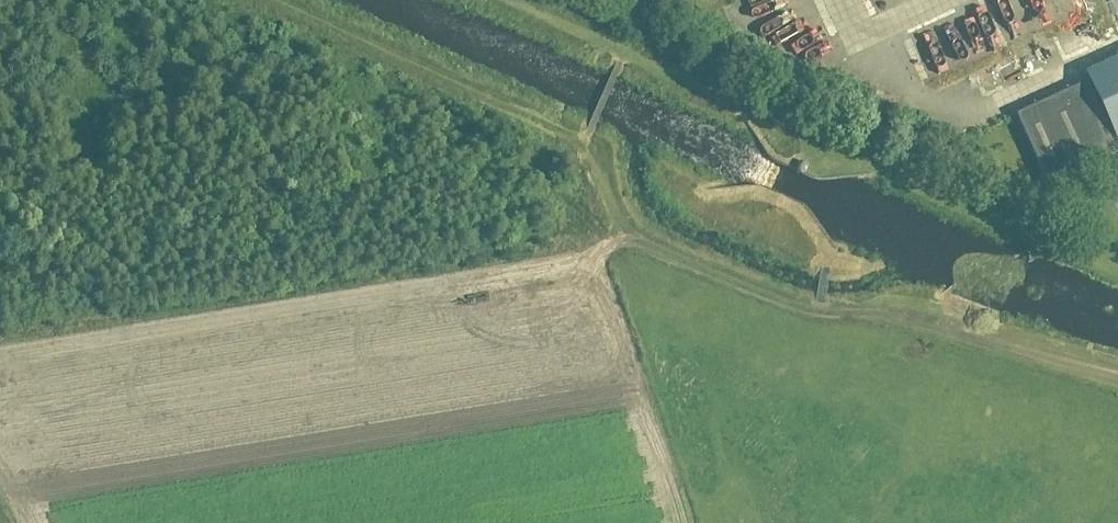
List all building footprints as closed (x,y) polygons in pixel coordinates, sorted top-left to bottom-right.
[(994,69),(1000,82),(1021,73),(1016,61),(994,69)]
